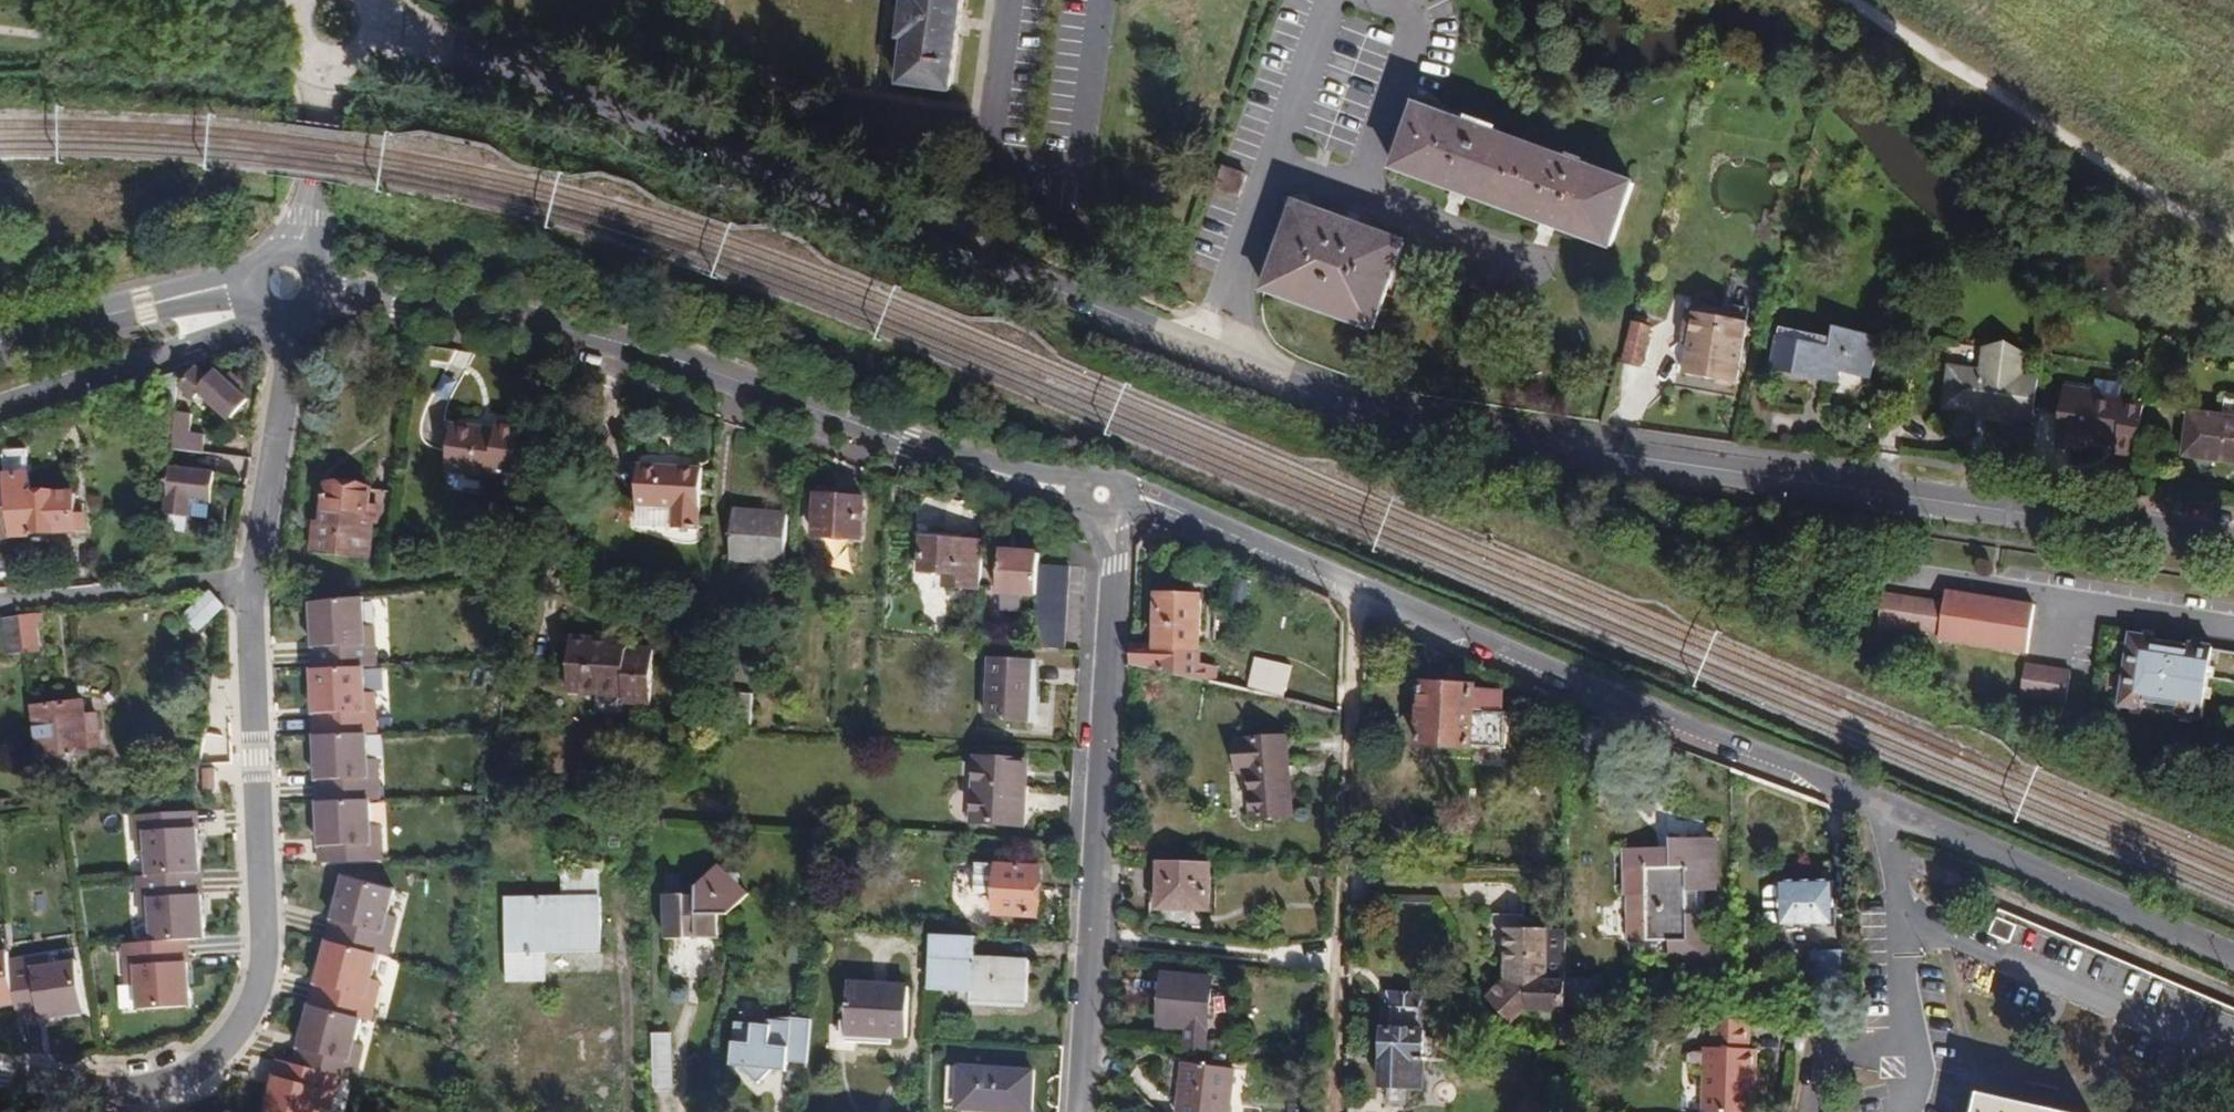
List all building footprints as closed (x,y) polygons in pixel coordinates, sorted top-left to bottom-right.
[(901,38),(906,39),(901,84),(950,91),(963,0),(906,0),(901,38)] [(1416,107),(1394,169),(1612,248),(1635,185),(1416,107)] [(1224,168),(1216,190),(1239,198),(1247,176),(1224,168)] [(1296,204),(1265,291),(1374,330),(1405,244),(1296,204)] [(1739,305),(1761,308),(1763,286),(1742,283),(1739,305)] [(1689,343),(1694,313),(1728,319),(1729,312),(1688,305),(1687,313),(1682,342),(1689,343)] [(1689,343),(1684,375),(1738,385),(1748,323),(1728,319),(1694,313),(1689,343)] [(1634,325),(1623,362),(1639,367),(1651,330),(1634,325)] [(1828,371),(1871,381),(1880,339),(1835,328),(1832,340),(1830,351),(1785,341),(1779,339),(1772,369),(1825,382),(1828,371)] [(1779,339),(1830,351),(1832,340),(1782,328),(1779,339)] [(1946,410),(2032,422),(2038,379),(2023,377),(2026,356),(1985,350),(1982,371),(1952,367),(1946,410)] [(197,367),(179,386),(195,401),(201,395),(230,421),(250,399),(241,392),(247,385),(234,373),(229,380),(218,370),(210,379),(197,367)] [(1828,371),(1825,382),(1838,384),(1841,374),(1828,371)] [(172,436),(178,372),(156,378),(151,434),(172,436)] [(2063,401),(2057,449),(2087,454),(2088,442),(2118,446),(2118,449),(2138,452),(2146,405),(2095,398),(2096,392),(2066,387),(2063,401)] [(2183,457),(2233,464),(2233,402),(2224,400),(2222,417),(2189,413),(2183,457)] [(194,413),(177,412),(174,448),(203,451),(205,434),(193,433),(194,413)] [(496,430),(453,425),(447,472),(515,480),(522,425),(497,422),(496,430)] [(2004,425),(2001,445),(2028,449),(2031,429),(2004,425)] [(27,448),(2,451),(6,481),(12,537),(35,534),(35,537),(77,532),(75,514),(72,489),(57,491),(57,489),(33,492),(31,472),(30,472),(27,448)] [(673,510),(672,528),(699,530),(703,469),(640,464),(637,507),(673,510)] [(210,504),(212,477),(169,474),(166,516),(187,518),(188,502),(210,504)] [(12,537),(6,481),(0,482),(0,538),(12,537)] [(396,531),(401,491),(326,484),(322,524),(315,523),(312,552),(368,558),(371,529),(396,531)] [(864,499),(817,496),(814,536),(861,539),(864,499)] [(188,502),(187,518),(209,519),(210,504),(188,502)] [(636,526),(672,528),(673,510),(637,507),(636,526)] [(789,514),(734,510),(730,561),(785,565),(789,514)] [(75,514),(77,532),(85,531),(83,513),(75,514)] [(981,589),(984,543),(922,538),(920,571),(945,573),(944,586),(981,589)] [(1039,564),(1040,554),(1001,551),(997,592),(1002,593),(1000,611),(1019,613),(1021,594),(1037,596),(1039,564)] [(1068,566),(1039,564),(1037,596),(1033,648),(1063,649),(1068,566)] [(1246,602),(1252,581),(1241,578),(1235,599),(1246,602)] [(225,606),(210,590),(202,598),(217,614),(225,606)] [(2027,656),(2036,605),(1947,591),(1944,605),(1883,595),(1878,625),(1939,635),(1938,642),(2027,656)] [(1132,644),(1130,665),(1283,699),(1287,684),(1267,679),(1270,668),(1220,656),(1218,667),(1199,663),(1201,598),(1158,597),(1157,645),(1132,644)] [(217,614),(202,598),(182,615),(197,632),(217,614)] [(363,600),(310,606),(312,652),(343,666),(364,664),(363,600)] [(36,614),(20,616),(24,654),(42,651),(36,614)] [(20,616),(0,619),(0,628),(3,656),(24,654),(20,616)] [(598,638),(570,638),(570,695),(625,695),(625,704),(655,705),(655,649),(630,649),(630,635),(599,635),(598,638)] [(2120,707),(2203,719),(2209,680),(2233,684),(2233,652),(2214,649),(2212,657),(2189,653),(2190,645),(2131,636),(2120,707)] [(2190,645),(2189,653),(2212,657),(2214,649),(2190,645)] [(1028,721),(1031,661),(990,660),(988,719),(1028,721)] [(2026,665),(2021,695),(2067,702),(2072,672),(2026,665)] [(365,671),(310,671),(311,716),(344,731),(365,730),(365,671)] [(1478,687),(1421,684),(1418,745),(1473,749),(1473,748),(1509,749),(1511,712),(1502,711),(1504,690),(1477,690),(1478,687)] [(734,725),(750,725),(752,694),(737,693),(734,725)] [(30,708),(36,760),(90,754),(89,749),(85,714),(84,702),(30,708)] [(85,714),(89,749),(104,747),(100,713),(85,714)] [(1240,776),(1249,776),(1252,821),(1294,819),(1288,734),(1237,738),(1240,776)] [(369,737),(314,738),(315,783),(349,798),(370,797),(369,737)] [(1027,762),(977,758),(973,821),(1022,825),(1027,762)] [(371,804),(319,805),(317,851),(324,852),(324,866),(383,862),(379,827),(372,827),(371,804)] [(198,813),(128,816),(131,858),(143,858),(145,876),(201,873),(198,813)] [(1690,914),(1690,891),(1708,892),(1718,892),(1718,839),(1672,839),(1672,848),(1626,848),(1626,897),(1627,897),(1627,942),(1671,942),(1671,961),(1711,961),(1712,914),(1707,914),(1690,914)] [(1210,910),(1211,862),(1160,861),(1159,909),(1210,910)] [(1032,891),(1039,891),(1041,867),(976,863),(975,893),(996,894),(995,915),(1030,917),(1032,891)] [(751,893),(719,864),(696,886),(696,895),(665,895),(665,941),(687,940),(687,939),(697,939),(697,940),(720,939),(720,916),(731,916),(751,893)] [(1332,878),(1332,869),(1314,869),(1314,877),(1332,878)] [(600,870),(562,870),(563,899),(507,899),(508,980),(546,980),(545,952),(604,949),(602,896),(601,895),(600,870)] [(145,876),(132,876),(133,924),(146,923),(146,946),(189,945),(204,943),(201,873),(145,876)] [(393,891),(343,879),(330,931),(356,949),(378,955),(393,891)] [(1836,879),(1779,880),(1780,928),(1837,927),(1836,879)] [(1037,918),(1039,891),(1032,891),(1030,917),(1037,918)] [(1708,892),(1690,891),(1690,914),(1707,914),(1708,892)] [(1530,1010),(1567,1012),(1569,929),(1523,929),(1523,914),(1489,914),(1488,946),(1507,946),(1507,978),(1487,997),(1515,1025),(1530,1010)] [(2010,944),(2017,925),(1996,917),(1988,935),(2010,944)] [(973,960),(974,937),(931,935),(927,988),(971,990),(970,1001),(1027,1004),(1029,963),(973,960)] [(140,941),(117,942),(120,992),(136,992),(137,1013),(190,1010),(189,945),(146,946),(140,947),(140,941)] [(667,943),(667,977),(695,976),(694,942),(667,943)] [(375,956),(324,944),(311,996),(338,1013),(360,1019),(375,956)] [(1849,951),(1812,952),(1813,978),(1828,977),(1828,985),(1849,985),(1849,951)] [(54,952),(8,959),(16,1007),(20,1030),(86,1018),(77,964),(57,967),(54,952)] [(16,1007),(8,959),(7,955),(0,956),(0,1011),(16,1007)] [(1160,1026),(1209,1031),(1214,978),(1165,974),(1160,1026)] [(909,986),(851,983),(847,1036),(906,1039),(909,986)] [(1429,1059),(1429,1037),(1430,1029),(1427,1029),(1428,993),(1389,992),(1388,1027),(1383,1027),(1381,1089),(1389,1090),(1412,1090),(1428,1092),(1429,1059)] [(360,1022),(309,1008),(296,1057),(314,1071),(339,1076),(357,1081),(365,1047),(355,1044),(360,1022)] [(808,1072),(810,1023),(734,1019),(731,1068),(808,1072)] [(1752,1021),(1733,1020),(1716,1019),(1715,1047),(1706,1047),(1703,1111),(1755,1111),(1758,1050),(1750,1049),(1752,1021)] [(671,1033),(653,1034),(654,1089),(672,1089),(671,1033)] [(1433,1037),(1429,1037),(1429,1059),(1431,1058),(1436,1055),(1438,1040),(1433,1037)] [(271,1061),(268,1074),(273,1076),(264,1111),(331,1111),(339,1076),(314,1071),(271,1061)] [(1178,1111),(1232,1111),(1237,1070),(1185,1063),(1178,1111)] [(958,1109),(961,1068),(952,1067),(949,1108),(958,1109)] [(961,1068),(958,1109),(981,1110),(997,1111),(1009,1111),(1031,1111),(1034,1072),(961,1068)] [(1412,1090),(1389,1090),(1388,1105),(1411,1106),(1412,1090)] [(1981,1093),(1977,1111),(2064,1111),(1981,1093)]
